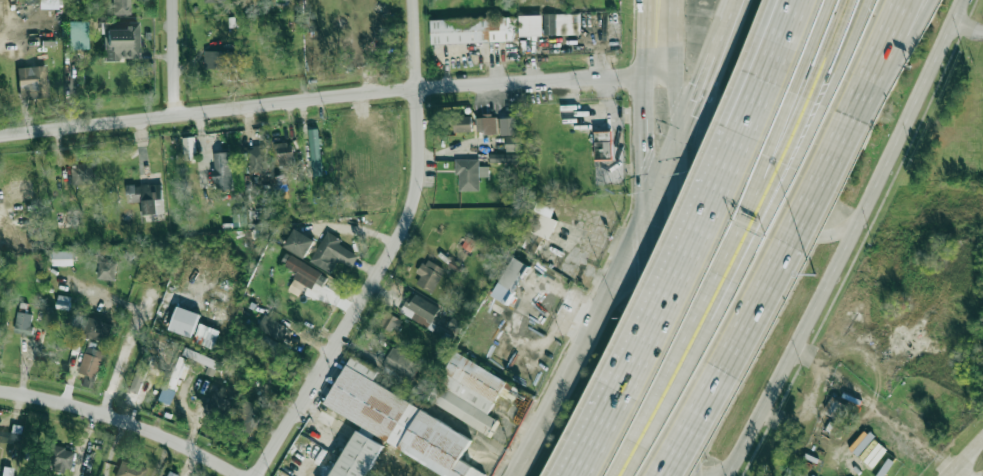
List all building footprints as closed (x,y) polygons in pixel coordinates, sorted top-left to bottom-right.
[(61,9),(61,0),(39,0),(39,8),(61,9)] [(113,14),(131,14),(131,0),(113,0),(113,14)] [(519,36),(581,36),(580,14),(519,15),(519,36)] [(430,19),(431,43),(516,42),(515,18),(430,19)] [(87,22),(68,22),(69,50),(88,50),(87,22)] [(104,60),(138,59),(138,22),(103,22),(104,60)] [(204,68),(228,68),(228,51),(204,51),(204,68)] [(18,99),(47,99),(46,66),(17,67),(18,99)] [(476,116),(476,133),(497,133),(498,116),(476,116)] [(472,133),(472,117),(453,117),(453,133),(472,133)] [(510,135),(510,117),(499,117),(499,135),(510,135)] [(310,129),(311,176),(321,175),(320,129),(310,129)] [(611,131),(594,131),(594,159),(611,159),(611,131)] [(184,160),(195,160),(195,137),(183,138),(184,160)] [(506,150),(520,150),(520,138),(506,138),(506,150)] [(338,167),(353,167),(353,141),(338,141),(338,167)] [(267,147),(249,147),(249,173),(267,173),(267,147)] [(278,169),(295,168),(294,150),(277,151),(278,169)] [(215,152),(215,188),(231,188),(231,152),(215,152)] [(489,162),(518,163),(518,154),(489,153),(489,162)] [(457,191),(479,191),(479,159),(457,159),(457,191)] [(94,184),(94,163),(72,164),(73,185),(94,184)] [(164,215),(163,185),(127,186),(128,193),(140,193),(141,215),(164,215)] [(551,217),(534,209),(525,228),(529,231),(523,245),(534,250),(542,233),(544,234),(551,217)] [(247,226),(246,212),(233,212),(234,226),(247,226)] [(314,240),(294,229),(284,246),(305,258),(314,240)] [(359,256),(328,233),(310,258),(329,273),(338,260),(350,268),(359,256)] [(476,240),(466,236),(462,247),(471,251),(476,240)] [(73,265),(73,250),(52,251),(53,265),(73,265)] [(283,266),(312,287),(321,275),(292,254),(283,266)] [(37,258),(20,258),(20,270),(37,270),(37,258)] [(528,266),(512,258),(484,311),(535,337),(548,312),(514,294),(528,266)] [(433,293),(446,271),(428,259),(414,281),(433,293)] [(447,266),(459,274),(464,267),(453,259),(447,266)] [(115,263),(99,262),(98,278),(114,279),(115,263)] [(440,309),(413,291),(400,310),(427,328),(440,309)] [(69,309),(71,296),(58,295),(57,309),(69,309)] [(393,333),(401,320),(386,311),(378,325),(393,333)] [(16,333),(31,333),(31,313),(16,313),(16,333)] [(256,328),(278,342),(287,328),(265,314),(256,328)] [(107,343),(113,325),(89,317),(83,335),(107,343)] [(189,341),(193,328),(176,323),(172,335),(189,341)] [(220,331),(200,323),(193,341),(213,349),(220,331)] [(393,350),(391,353),(377,345),(373,353),(386,361),(381,369),(409,385),(420,366),(393,350)] [(78,372),(85,374),(81,387),(94,391),(105,352),(86,346),(78,372)] [(182,356),(209,366),(207,369),(219,373),(223,362),(185,348),(182,356)] [(487,434),(495,420),(487,415),(506,381),(455,352),(427,400),(487,434)] [(139,393),(152,356),(143,353),(130,390),(139,393)] [(445,475),(484,475),(485,475),(459,460),(471,439),(372,382),(379,371),(352,355),(323,406),(445,475)] [(176,390),(180,377),(185,378),(190,362),(177,358),(168,388),(176,390)] [(852,417),(836,396),(824,406),(840,426),(852,417)] [(225,397),(213,400),(216,412),(228,409),(225,397)] [(243,411),(253,416),(257,408),(248,403),(243,411)] [(385,446),(355,430),(330,475),(369,475),(385,446)] [(852,451),(858,456),(875,436),(870,432),(852,451)] [(878,443),(873,439),(859,456),(864,460),(878,443)] [(886,450),(879,444),(865,462),(872,467),(886,450)] [(44,469),(67,475),(73,451),(50,445),(44,469)] [(893,461),(887,457),(877,475),(885,475),(893,461)] [(146,472),(123,460),(114,475),(144,475),(146,472)] [(11,468),(2,467),(1,475),(11,475),(11,468)] [(795,471),(788,467),(784,475),(793,475),(795,471)]
